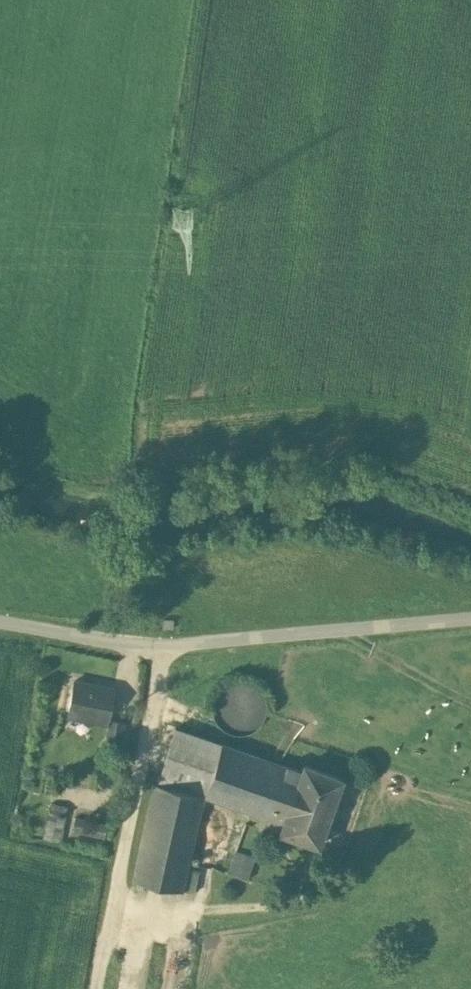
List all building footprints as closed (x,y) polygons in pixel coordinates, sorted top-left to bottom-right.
[(254,683),(244,679),(234,680),(224,684),(217,692),(213,702),(214,713),(218,722),(226,729),(236,733),(247,733),(256,728),(264,720),(267,710),(267,700),(262,690),(254,683)] [(115,689),(74,681),(67,717),(108,725),(115,689)] [(122,724),(111,722),(110,726),(110,727),(107,742),(118,745),(122,724)] [(177,725),(157,782),(206,794),(223,741),(178,726),(177,725)] [(303,770),(223,741),(206,794),(283,822),(303,770)] [(306,762),(303,770),(283,822),(281,830),(319,844),(330,812),(334,813),(336,807),(333,806),(344,776),(306,762)] [(157,782),(153,782),(133,877),(184,889),(189,867),(206,794),(157,782)] [(48,810),(43,838),(60,841),(65,813),(48,810)] [(108,826),(74,817),(71,830),(105,838),(108,826)] [(257,856),(237,849),(229,872),(234,873),(249,879),(257,856)] [(201,870),(189,867),(184,889),(196,892),(201,870)]
